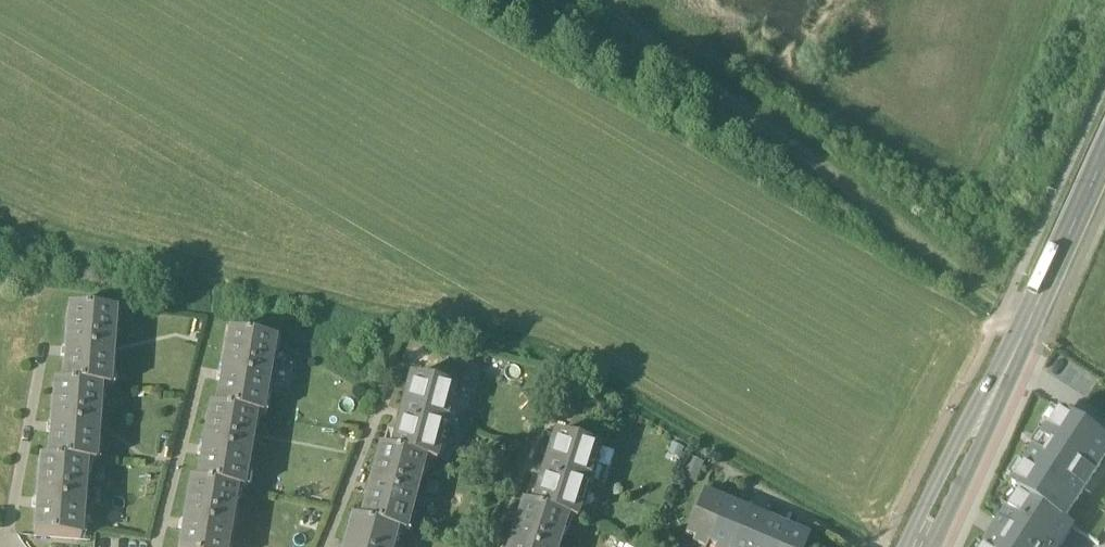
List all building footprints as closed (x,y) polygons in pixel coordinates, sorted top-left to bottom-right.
[(115,314),(68,310),(62,386),(100,389),(109,390),(115,314)] [(274,341),(228,334),(215,410),(255,416),(261,417),(274,341)] [(455,390),(409,378),(389,451),(424,461),(435,464),(439,451),(437,451),(442,431),(448,433),(451,424),(444,422),(449,403),(451,403),(455,390)] [(62,386),(53,385),(47,461),(86,464),(94,464),(100,389),(62,386)] [(215,410),(209,409),(196,483),(236,490),(242,491),(255,416),(215,410)] [(1065,523),(1104,460),(1104,441),(1064,415),(1015,491),(1021,495),(1065,523)] [(598,449),(553,435),(530,507),(566,519),(575,522),(579,509),(577,508),(583,490),(589,492),(592,482),(586,480),(592,461),(594,462),(598,449)] [(389,451),(378,449),(359,522),(396,532),(404,534),(424,461),(389,451)] [(47,461),(39,460),(33,536),(80,540),(86,464),(47,461)] [(190,482),(179,546),(226,546),(236,490),(196,483),(190,482)] [(703,493),(684,536),(693,540),(692,545),(697,546),(705,546),(706,546),(724,502),(703,493)] [(1072,528),(1065,523),(1021,495),(988,546),(1060,546),(1072,528)] [(706,546),(709,546),(730,546),(745,510),(724,502),(706,546)] [(509,546),(557,546),(566,519),(530,507),(522,504),(509,546)] [(730,546),(754,546),(766,519),(745,510),(730,546)] [(754,546),(779,546),(787,528),(766,519),(754,546)] [(350,520),(343,546),(392,546),(396,532),(359,522),(350,520)] [(787,528),(779,546),(804,546),(808,537),(787,528)]
